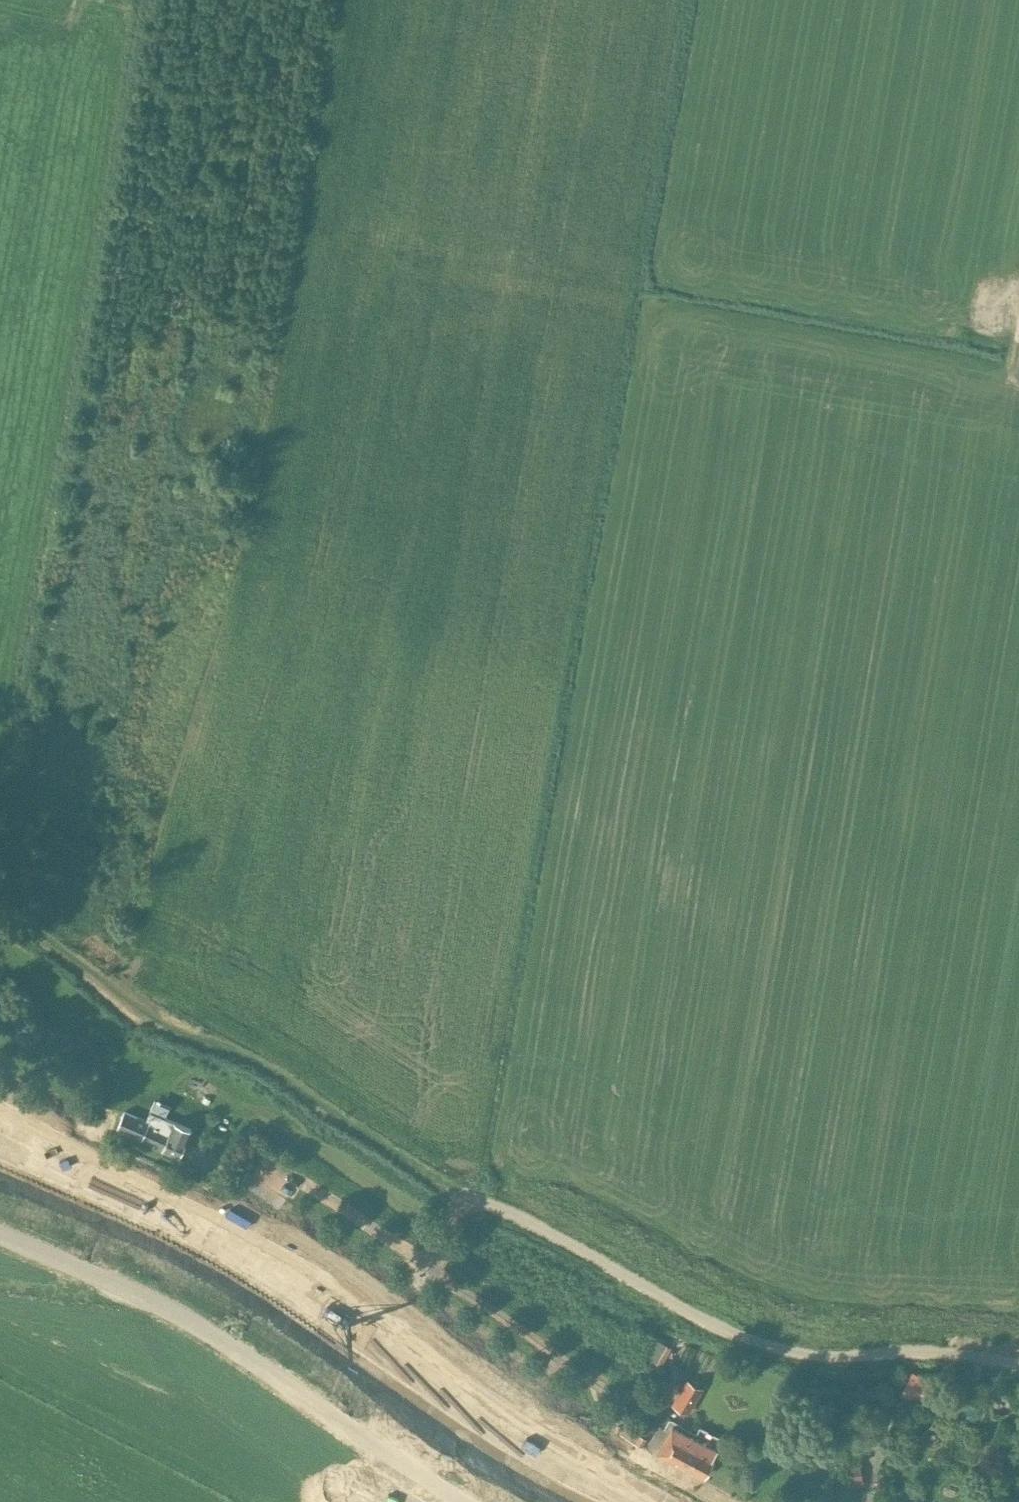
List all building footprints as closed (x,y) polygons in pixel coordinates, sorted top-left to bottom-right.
[(152,1112),(148,1121),(137,1117),(138,1116),(126,1111),(119,1128),(154,1143),(153,1146),(180,1157),(188,1138),(192,1129),(152,1112)] [(660,1363),(669,1346),(656,1339),(647,1356),(660,1363)] [(924,1405),(935,1382),(912,1371),(900,1394),(924,1405)] [(704,1385),(686,1376),(672,1404),(690,1413),(704,1385)] [(674,1459),(678,1461),(705,1476),(714,1460),(712,1459),(717,1450),(674,1426),(659,1453),(673,1461),(674,1459)] [(641,1446),(646,1438),(627,1427),(622,1435),(641,1446)]
